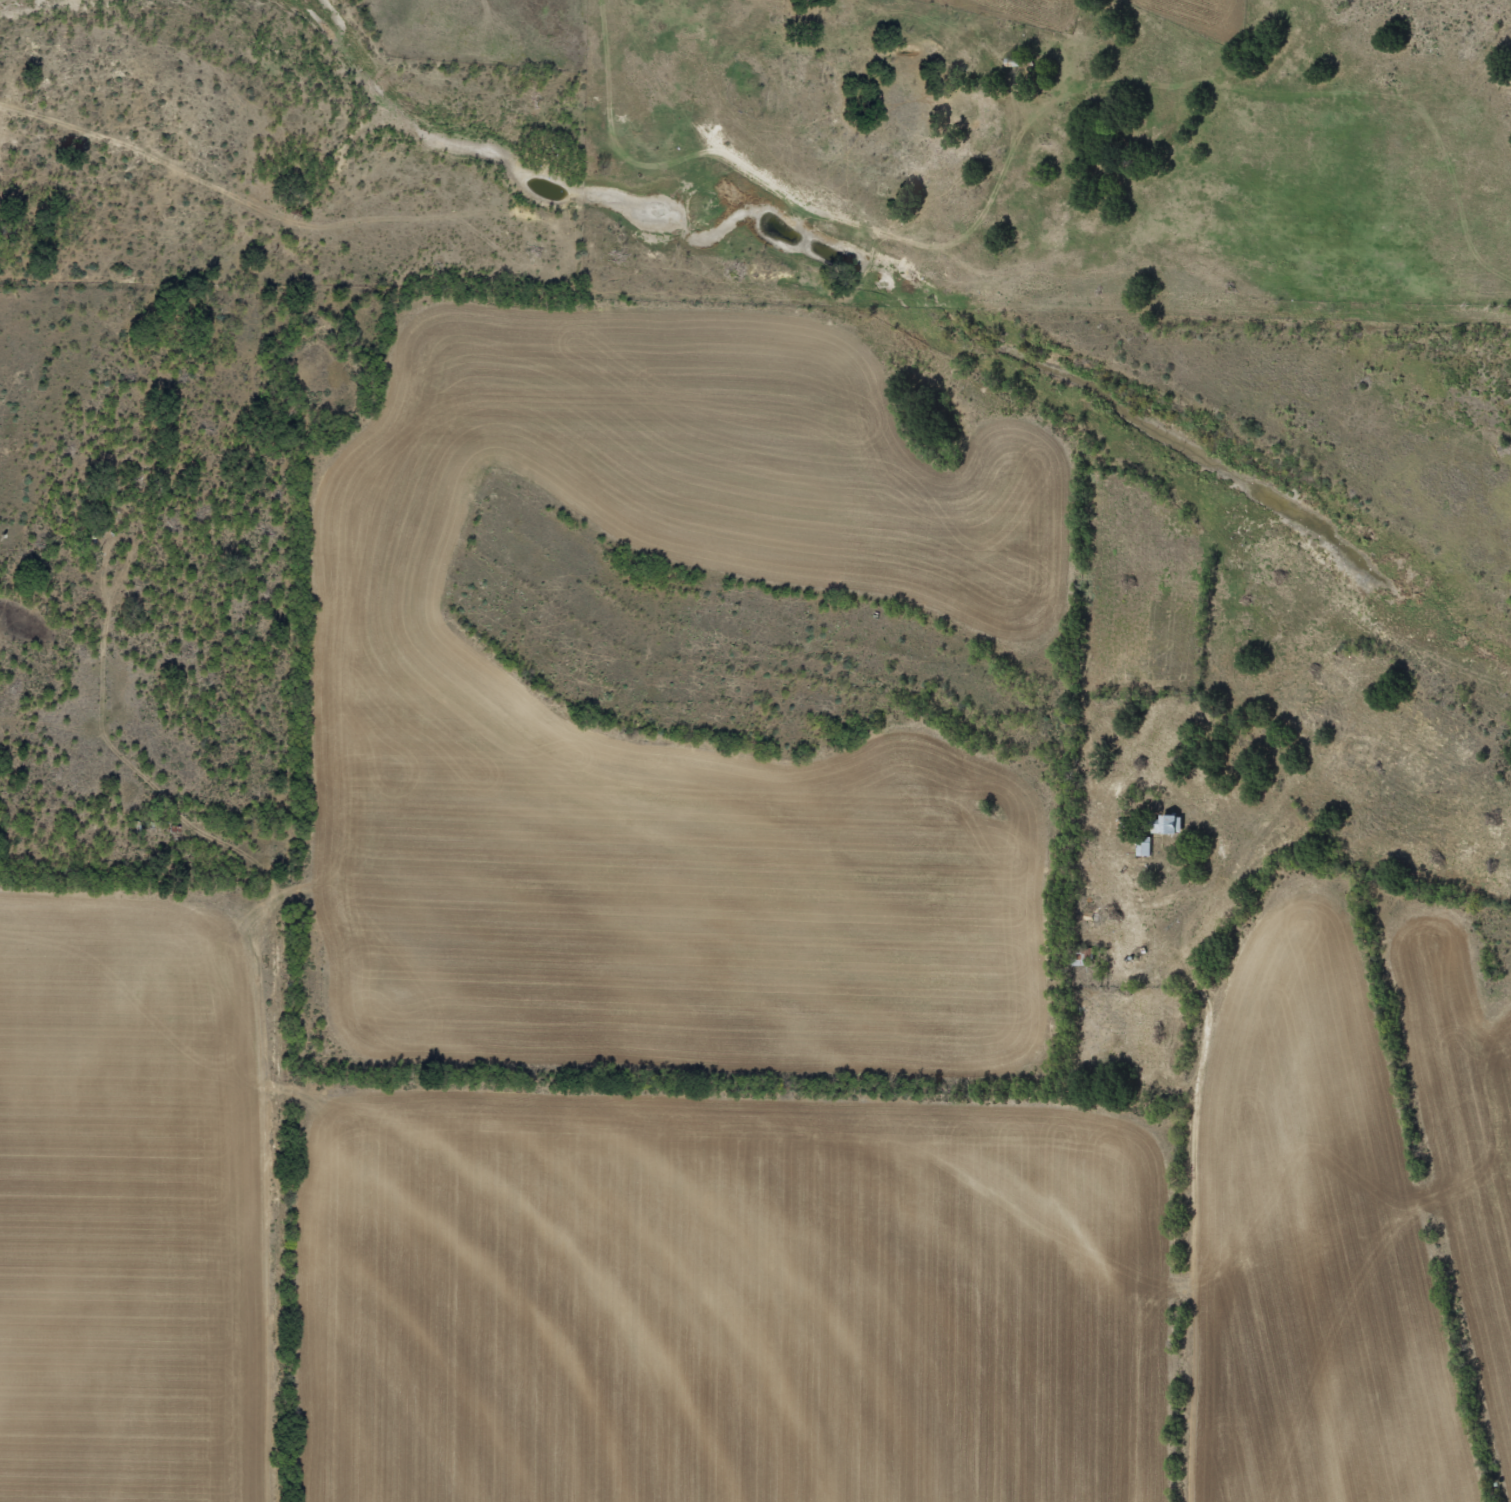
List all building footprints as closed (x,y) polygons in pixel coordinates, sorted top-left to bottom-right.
[(1183,833),(1183,816),(1153,816),(1153,833),(1183,833)] [(1151,836),(1139,836),(1139,855),(1151,855),(1151,836)]
